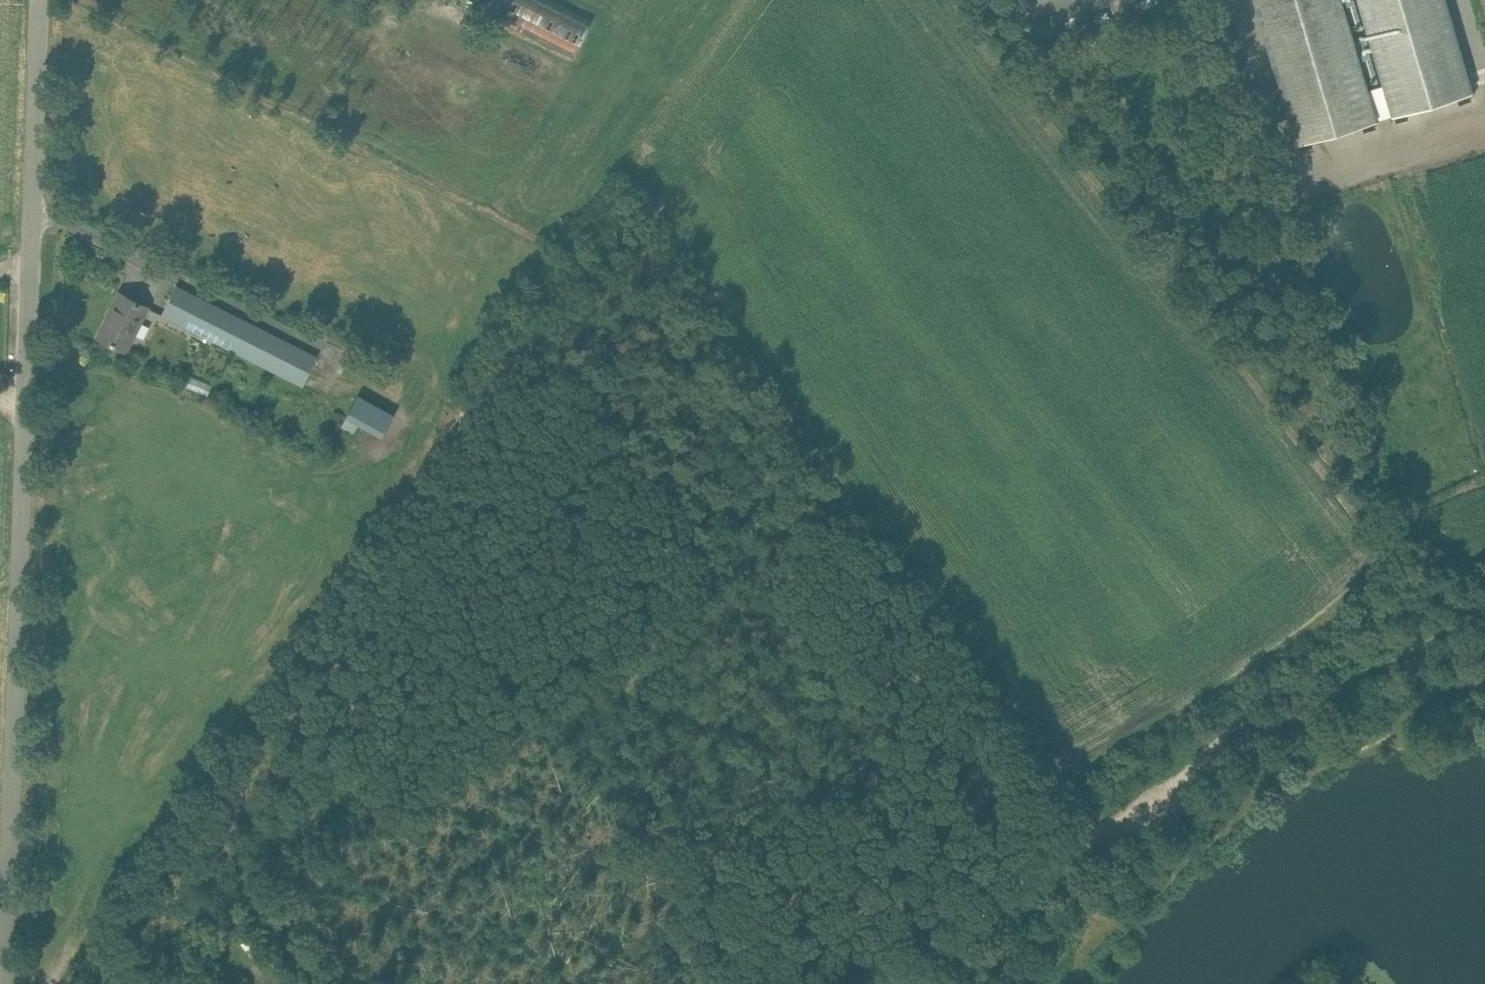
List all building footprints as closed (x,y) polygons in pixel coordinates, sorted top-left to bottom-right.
[(593,21),(553,0),(489,0),(483,12),(573,58),(593,21)] [(1295,143),(1376,120),(1341,0),(1253,0),(1295,143)] [(1446,0),(1358,0),(1392,115),(1473,91),(1446,0)] [(303,386),(318,356),(176,284),(161,314),(303,386)] [(137,302),(120,293),(98,336),(127,350),(149,307),(137,302)] [(207,395),(211,385),(190,376),(185,386),(207,395)] [(351,431),(356,422),(382,437),(395,415),(357,393),(341,426),(351,431)]
